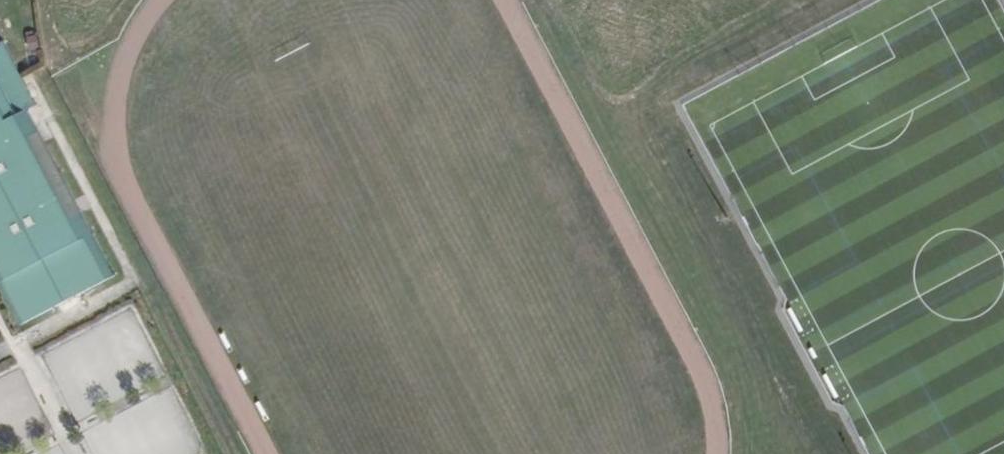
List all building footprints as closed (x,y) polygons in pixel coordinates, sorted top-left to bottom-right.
[(21,64),(7,36),(0,39),(0,276),(23,320),(118,271),(12,69),(21,64)]
